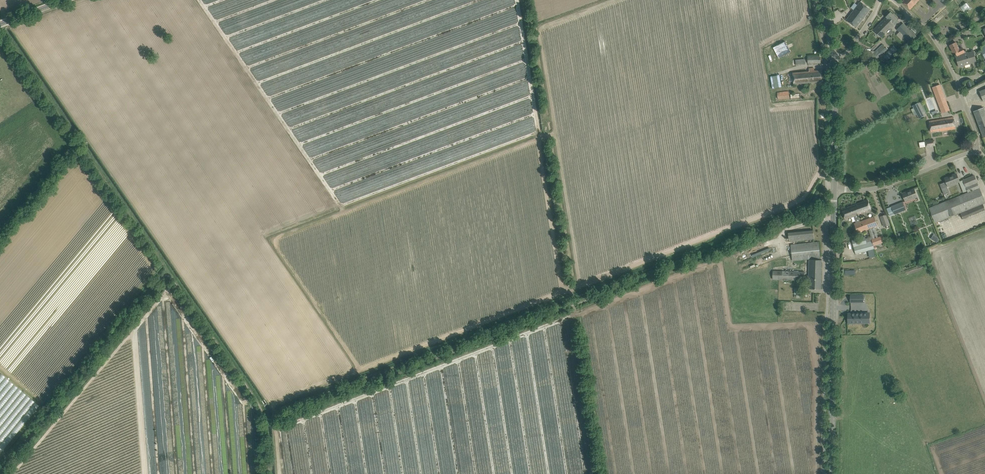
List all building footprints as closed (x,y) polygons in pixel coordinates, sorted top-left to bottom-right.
[(902,2),(910,9),(914,6),(915,4),(911,0),(904,0),(902,2)] [(853,11),(863,18),(870,9),(860,2),(853,11)] [(965,12),(971,7),(967,2),(961,7),(965,12)] [(856,28),(863,18),(853,11),(846,20),(856,28)] [(895,25),(895,24),(899,21),(891,12),(886,17),(887,17),(883,21),(890,28),(894,24),(895,25)] [(893,31),(890,28),(883,21),(873,30),(881,37),(887,31),(890,34),(893,31)] [(910,42),(912,40),(916,36),(903,23),(898,29),(900,32),(897,35),(900,38),(903,35),(910,42)] [(791,52),(786,42),(785,41),(773,47),(773,48),(778,58),(791,52)] [(958,56),(967,53),(966,50),(960,52),(959,50),(960,49),(956,42),(950,45),(953,52),(955,51),(958,56)] [(888,49),(887,48),(883,44),(867,60),(871,65),(888,49)] [(892,59),(900,52),(894,46),(886,53),(892,59)] [(959,67),(964,65),(977,62),(974,51),(967,53),(958,56),(956,56),(959,67)] [(794,84),(818,82),(823,82),(822,70),(814,71),(814,68),(809,69),(809,71),(793,73),(793,74),(789,74),(790,82),(793,81),(794,84)] [(941,106),(947,104),(940,85),(934,87),(941,106)] [(778,99),(790,98),(789,91),(777,92),(778,99)] [(918,103),(913,106),(919,119),(925,116),(918,103)] [(984,137),(984,110),(984,108),(974,112),(984,137)] [(956,128),(954,117),(929,121),(931,132),(940,130),(940,131),(956,128)] [(960,181),(957,174),(950,177),(950,176),(945,178),(946,182),(940,184),(942,189),(944,194),(950,192),(947,186),(959,181),(960,181)] [(959,181),(964,192),(968,191),(968,192),(930,208),(935,222),(984,203),(984,202),(974,175),(960,181),(959,181)] [(917,197),(916,194),(915,190),(908,192),(903,194),(906,201),(917,197)] [(872,210),(870,205),(868,200),(855,204),(858,214),(872,210)] [(889,216),(894,214),(906,210),(903,202),(886,208),(889,216)] [(857,215),(858,214),(855,204),(842,209),(845,219),(854,216),(856,223),(854,223),(858,233),(869,229),(868,225),(866,226),(865,225),(864,225),(862,221),(860,222),(857,215)] [(880,216),(883,226),(890,224),(887,214),(880,216)] [(878,237),(875,227),(878,226),(875,217),(862,221),(864,225),(865,225),(866,226),(868,225),(869,229),(871,237),(874,245),(883,242),(881,236),(878,237)] [(789,242),(809,240),(814,239),(813,230),(788,233),(789,242)] [(874,245),(871,237),(866,238),(865,237),(852,240),(856,254),(875,249),(873,245),(874,245)] [(821,289),(822,260),(821,260),(819,242),(791,245),(792,261),(809,258),(808,275),(804,275),(804,272),(779,271),(773,270),(773,279),(779,279),(810,280),(810,289),(821,289)] [(808,292),(801,292),(801,288),(795,287),(795,292),(794,297),(808,297),(808,292)] [(865,314),(866,309),(848,308),(848,313),(845,313),(845,318),(860,319),(860,314),(865,314)] [(2,452),(39,404),(0,374),(0,451),(2,452)]
